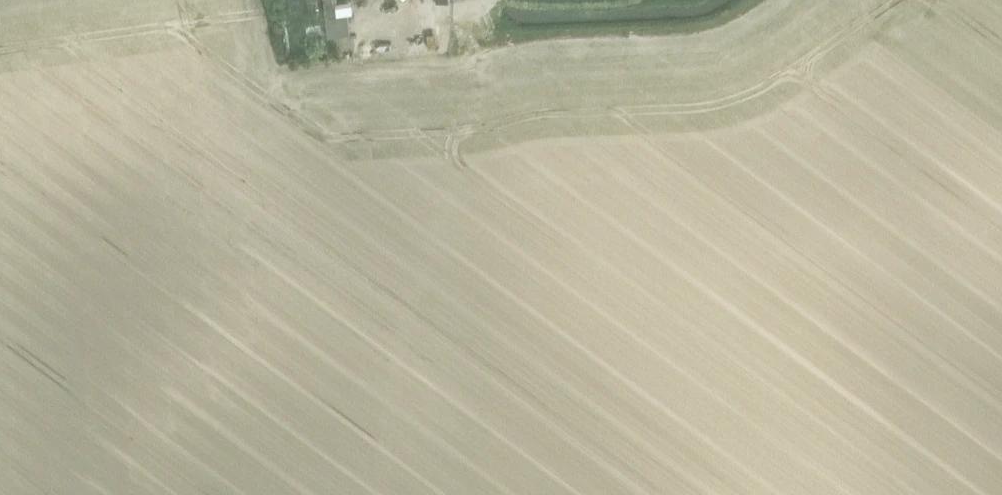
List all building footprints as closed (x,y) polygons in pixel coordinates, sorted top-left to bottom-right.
[(328,36),(350,33),(348,15),(339,16),(337,0),(324,0),(328,36)]
